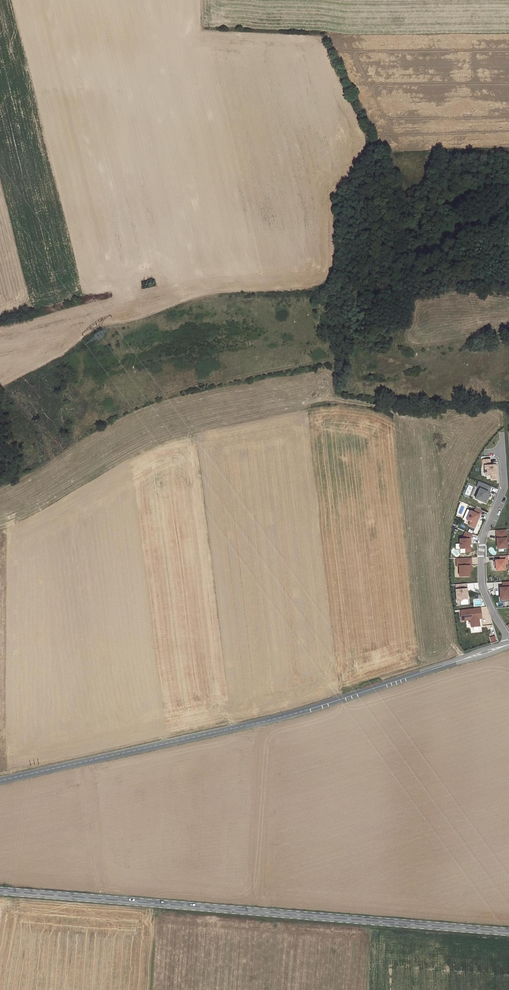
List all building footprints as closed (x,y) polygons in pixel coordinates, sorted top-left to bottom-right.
[(485,475),(491,475),(492,479),(497,479),(496,464),(490,465),(490,459),(483,460),(482,461),(483,465),(485,465),(485,475)] [(476,487),(480,489),(475,498),(486,503),(490,493),(489,492),(491,486),(479,481),(476,487)] [(478,519),(482,510),(476,508),(474,512),(471,511),(467,520),(470,521),(469,525),(475,527),(476,524),(475,523),(477,519),(478,519)] [(506,529),(497,530),(498,548),(508,548),(506,529)] [(469,539),(470,539),(472,534),(466,531),(462,539),(460,538),(460,548),(465,548),(465,552),(470,552),(470,548),(469,548),(469,543),(469,539)] [(505,570),(505,564),(507,564),(507,555),(500,556),(500,560),(495,560),(496,562),(496,565),(496,570),(505,570)] [(457,566),(459,566),(459,576),(470,576),(470,571),(469,566),(471,566),(471,558),(456,558),(457,566)] [(503,587),(503,591),(501,591),(501,601),(508,600),(508,581),(503,582),(503,587)] [(467,589),(466,584),(456,584),(457,602),(460,602),(462,599),(468,599),(467,592),(466,592),(465,589),(467,589)] [(460,610),(462,621),(471,619),(472,627),(480,626),(479,618),(478,616),(481,615),(480,607),(460,610)]
